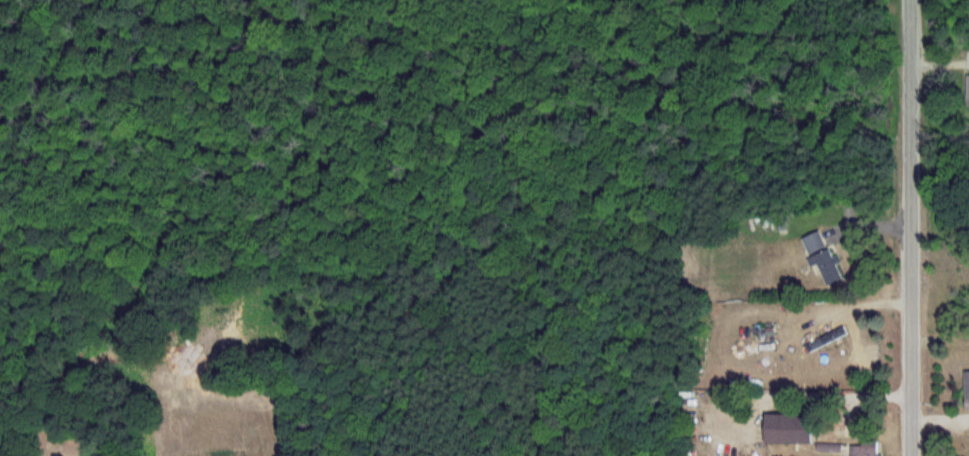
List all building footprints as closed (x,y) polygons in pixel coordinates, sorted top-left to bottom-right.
[(825,289),(845,282),(827,231),(807,238),(825,289)] [(822,444),(822,415),(773,415),(773,444),(822,444)] [(881,446),(852,446),(852,455),(881,455),(881,446)]
